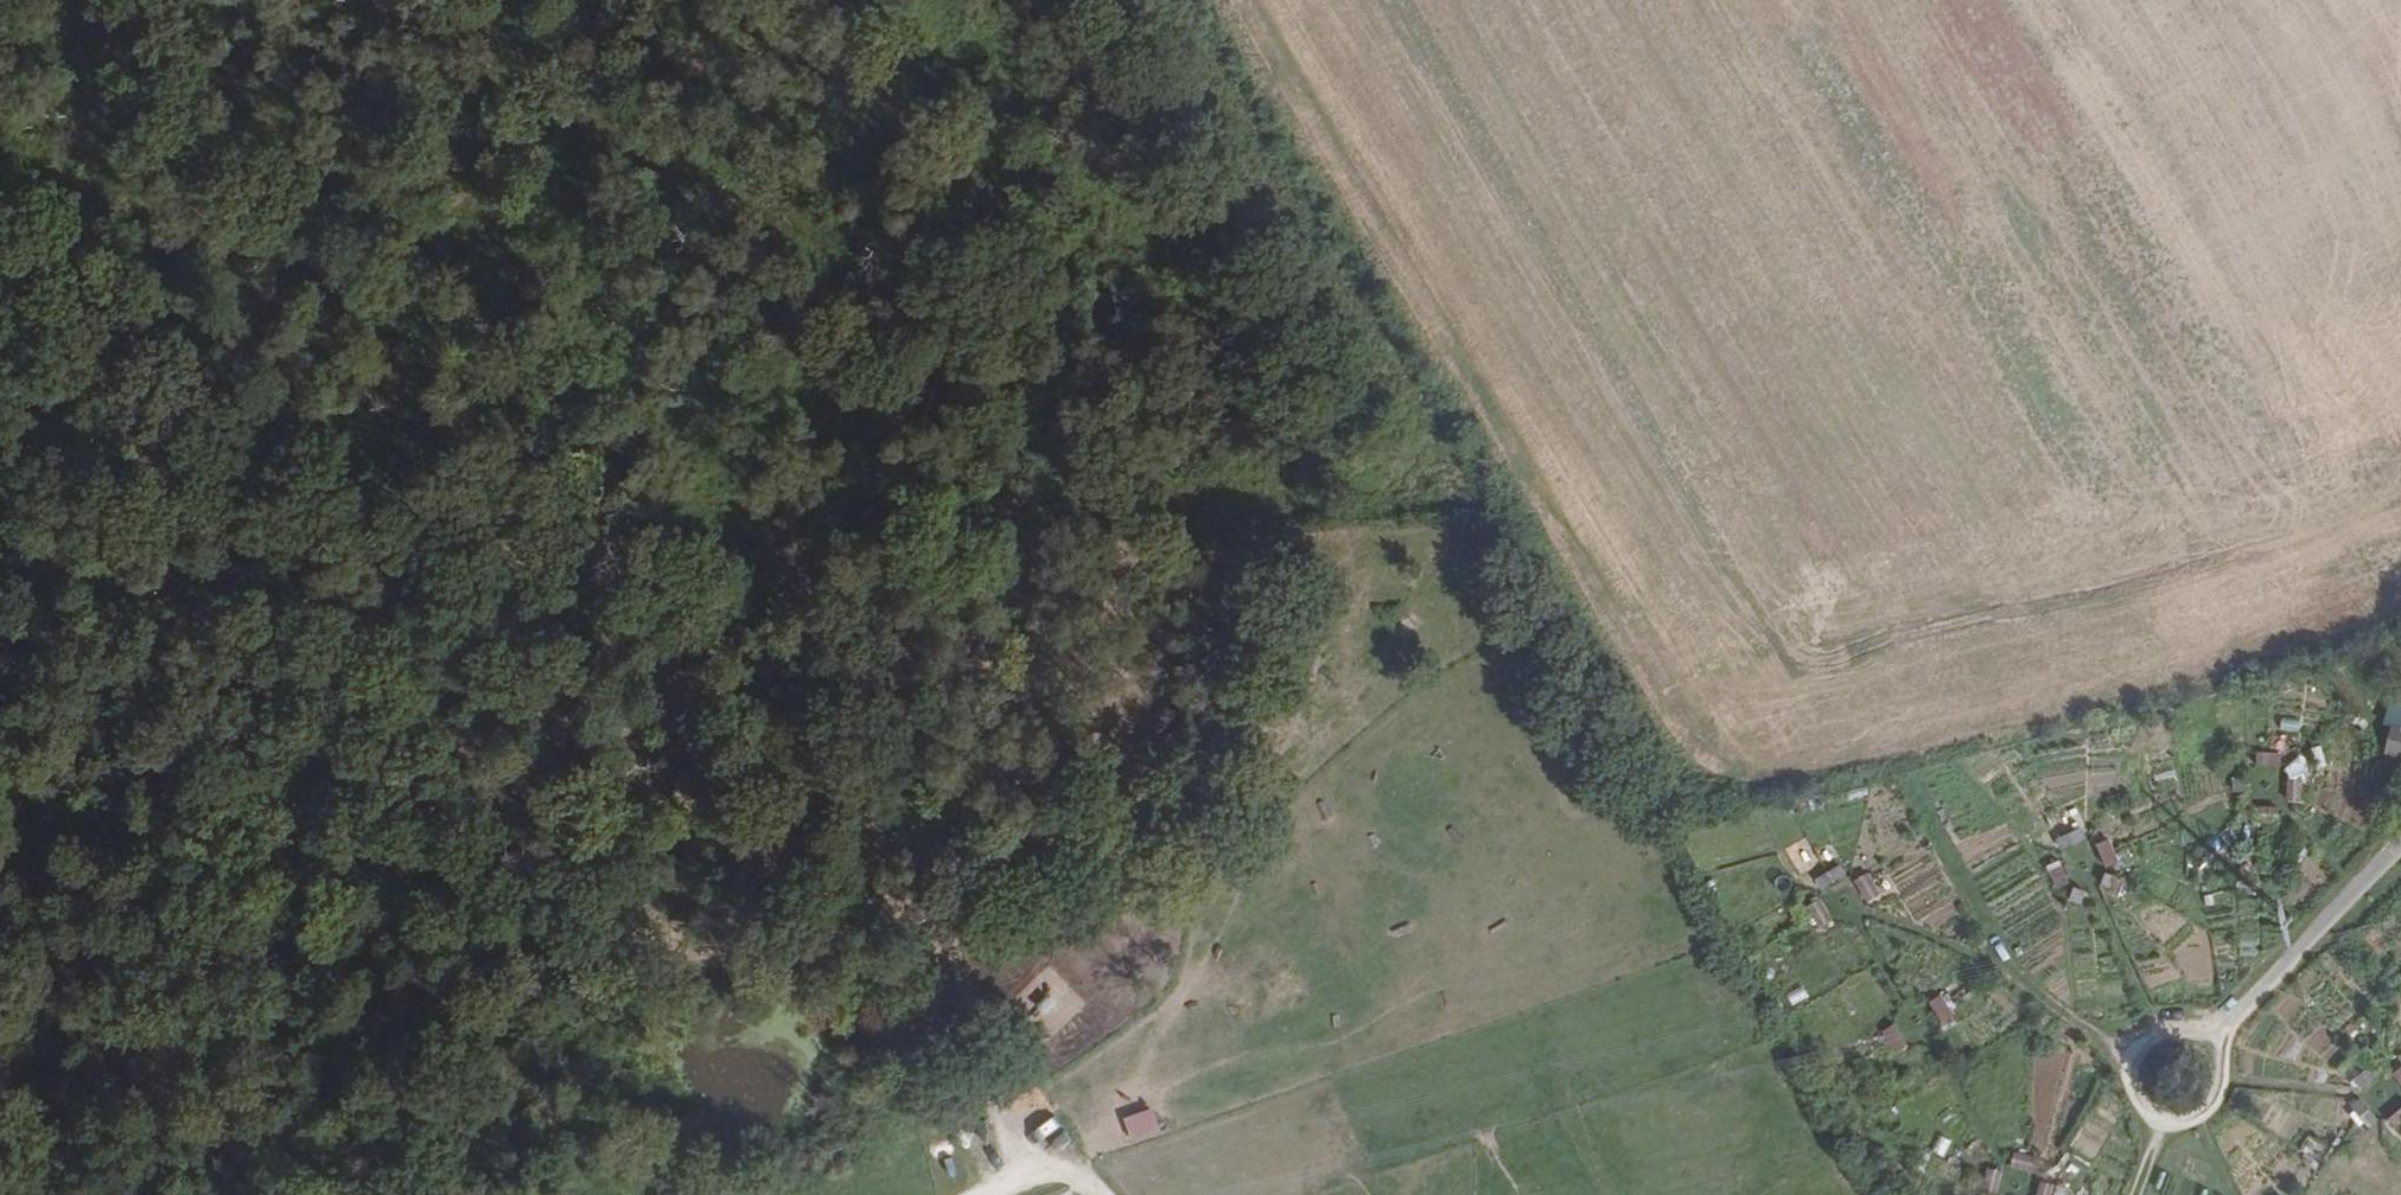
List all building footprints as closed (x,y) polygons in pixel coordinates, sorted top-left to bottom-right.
[(2382,751),(2400,752),(2400,704),(2385,703),(2382,751)] [(2063,831),(2087,826),(2082,804),(2059,808),(2063,831)] [(2093,846),(2103,868),(2117,862),(2108,840),(2093,846)] [(1858,900),(1875,898),(1873,875),(1856,876),(1858,900)] [(2102,875),(2098,889),(2122,895),(2126,880),(2102,875)] [(1816,928),(1831,922),(1820,896),(1805,902),(1816,928)] [(2209,952),(2181,959),(2191,993),(2218,985),(2209,952)] [(1941,1021),(1953,1014),(1941,993),(1929,1000),(1941,1021)] [(1892,1053),(1906,1046),(1894,1022),(1880,1029),(1892,1053)] [(2348,1108),(2364,1129),(2377,1119),(2361,1098),(2348,1108)] [(1129,1139),(1157,1129),(1149,1106),(1121,1116),(1129,1139)] [(2062,1182),(2037,1182),(2038,1194),(2062,1194),(2062,1182)]
